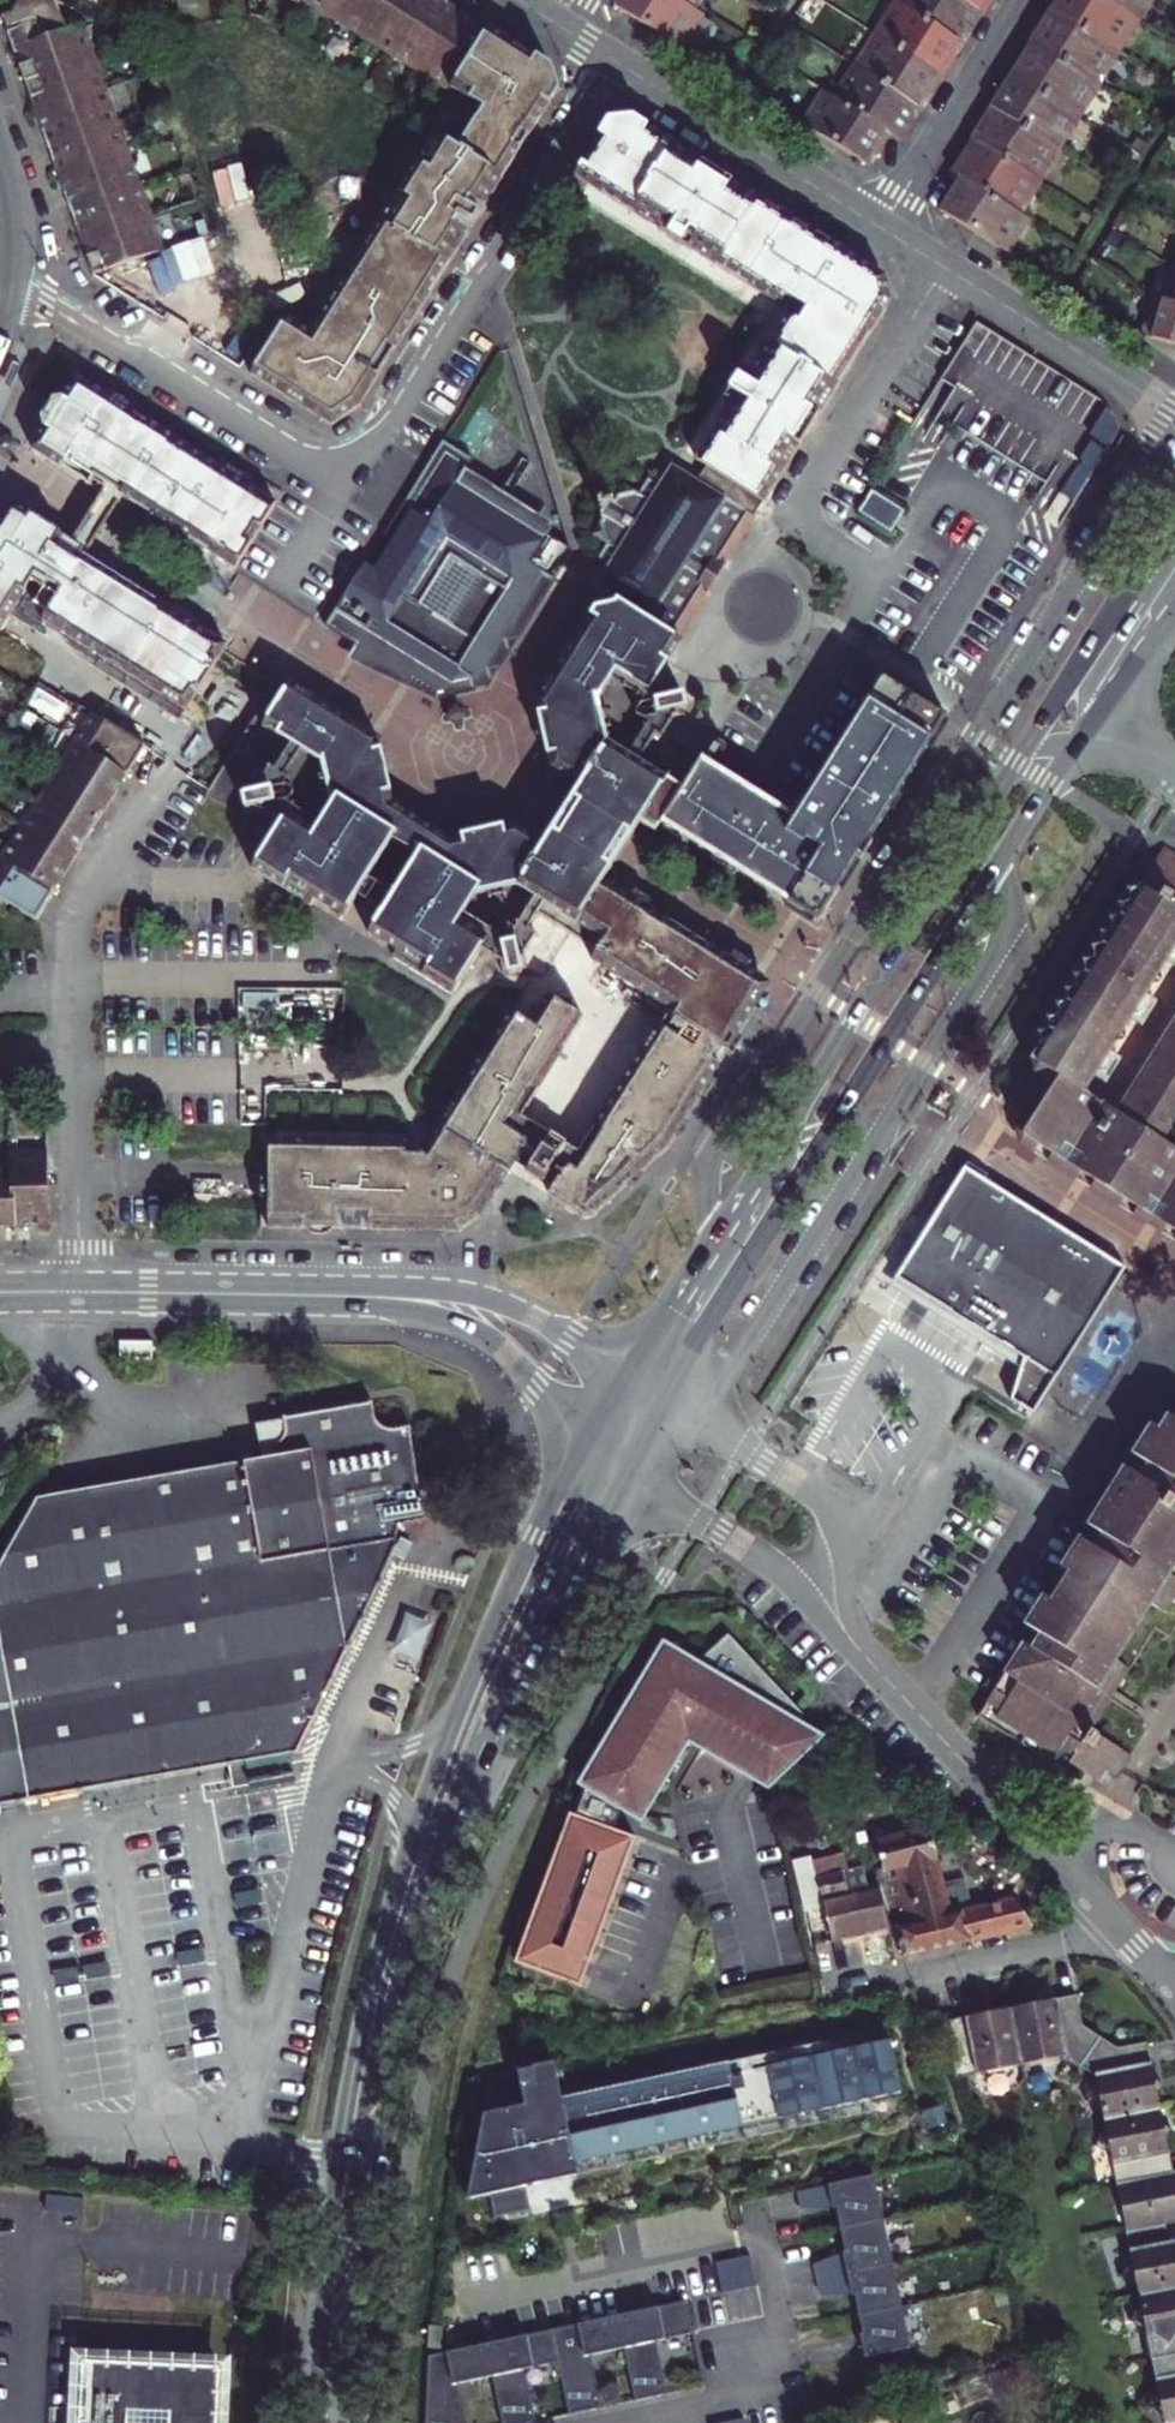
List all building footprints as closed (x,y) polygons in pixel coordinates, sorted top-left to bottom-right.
[(67,29),(57,0),(22,0),(14,14),(3,17),(14,49),(67,29)] [(309,2),(336,20),(349,0),(311,0),(309,2)] [(336,20),(365,38),(389,0),(349,0),(336,20)] [(365,38),(392,56),(427,0),(389,0),(365,38)] [(447,0),(427,0),(392,56),(420,74),(462,9),(447,0)] [(615,2),(680,43),(689,28),(694,31),(705,13),(687,3),(683,0),(617,0),(615,2)] [(900,0),(889,0),(881,13),(891,20),(882,34),(945,74),(966,42),(908,5),(900,0)] [(970,0),(911,0),(908,5),(966,42),(986,10),(970,0)] [(986,10),(992,0),(970,0),(986,10)] [(1114,0),(1056,0),(1052,6),(1122,50),(1142,18),(1133,12),(1114,0)] [(1133,12),(1141,0),(1114,0),(1133,12)] [(1122,50),(1052,6),(1031,38),(1034,40),(1101,83),(1122,50)] [(492,28),(462,9),(420,74),(450,93),(453,89),(492,28)] [(25,80),(95,56),(84,23),(67,29),(14,49),(25,80)] [(552,66),(492,28),(453,89),(484,109),(459,148),(436,133),(426,150),(414,154),(418,165),(400,192),(389,196),(391,209),(310,334),(286,318),(251,373),(334,424),(358,407),(558,86),(552,66)] [(924,106),(945,74),(882,34),(871,51),(865,48),(856,63),(865,69),(924,106)] [(1101,83),(1034,40),(1013,72),(1078,114),(1082,116),(1103,84),(1101,83)] [(37,113),(107,89),(95,56),(25,80),(37,113)] [(903,139),(924,106),(865,69),(855,85),(850,82),(839,99),(893,133),(903,139)] [(1078,114),(1013,72),(993,104),(1052,142),(1062,148),(1073,132),(1068,129),(1078,114)] [(48,145),(118,120),(107,89),(37,113),(48,145)] [(872,165),(893,133),(839,99),(829,92),(819,109),(813,105),(803,121),(872,165)] [(1052,142),(993,104),(972,137),(974,138),(1037,179),(1049,161),(1043,157),(1052,142)] [(697,459),(764,502),(802,443),(859,352),(892,300),(886,275),(837,244),(772,203),(707,162),(651,127),(634,117),(610,121),(575,177),(775,303),(781,294),(807,311),(799,323),(788,316),(753,370),(745,365),(723,399),(731,404),(697,459)] [(59,176),(129,152),(118,120),(48,145),(59,176)] [(1037,179),(974,138),(954,170),(962,176),(1013,208),(1024,191),(1028,193),(1037,179)] [(70,209),(141,184),(129,152),(59,176),(70,209)] [(1013,208),(962,176),(942,208),(1007,249),(1017,234),(1021,237),(1032,220),(1013,208)] [(81,241),(152,217),(141,184),(70,209),(81,241)] [(152,217),(81,241),(93,274),(164,249),(152,217)] [(1144,334),(1174,343),(1174,300),(1156,295),(1144,334)] [(924,405),(952,422),(1044,481),(1074,500),(1098,464),(1103,467),(1114,449),(1109,445),(1116,435),(1117,428),(1116,422),(1111,410),(1107,403),(978,319),(924,405)] [(44,428),(31,447),(118,504),(124,496),(194,541),(235,568),(276,505),(247,486),(251,480),(220,460),(215,468),(135,416),(140,409),(108,387),(103,395),(78,378),(65,398),(57,393),(38,423),(44,428)] [(952,422),(924,405),(912,425),(900,428),(935,449),(952,422)] [(1119,441),(1120,437),(1116,435),(1109,445),(1114,449),(1119,441)] [(491,669),(500,668),(512,649),(509,640),(519,638),(555,579),(529,562),(547,535),(519,517),(524,509),(492,489),(487,498),(461,481),(474,461),(444,442),(418,485),(421,487),(409,507),(405,504),(385,536),(399,544),(396,551),(403,556),(389,577),(375,569),(366,584),(372,588),(360,607),(347,598),(329,627),(356,644),(360,646),(376,644),(407,663),(411,679),(440,697),(441,698),(487,689),(495,677),(491,669)] [(693,465),(688,472),(751,514),(755,517),(759,509),(764,502),(697,459),(693,465)] [(688,472),(673,462),(659,482),(649,476),(641,489),(623,478),(612,495),(595,499),(599,514),(588,532),(605,543),(590,566),(601,573),(593,585),(605,592),(674,635),(702,590),(698,588),(701,583),(696,580),(708,561),(713,565),(717,558),(721,561),(751,514),(688,472)] [(1057,527),(1074,500),(1044,481),(1027,507),(1057,527)] [(872,488),(859,509),(890,529),(903,508),(872,488)] [(31,583),(57,599),(43,622),(184,710),(226,646),(182,618),(176,626),(83,567),(83,566),(2,516),(0,519),(0,633),(31,583)] [(597,604),(591,615),(670,662),(676,652),(683,642),(674,635),(605,592),(597,604)] [(676,717),(686,715),(684,709),(688,708),(685,697),(681,699),(679,692),(670,695),(655,685),(670,662),(591,615),(536,703),(544,733),(551,767),(630,817),(655,833),(661,824),(670,811),(685,788),(661,773),(640,759),(657,735),(662,738),(676,717)] [(360,646),(356,644),(346,659),(413,689),(438,700),(440,697),(411,679),(407,663),(376,644),(360,646)] [(883,675),(878,682),(794,815),(705,757),(685,788),(670,811),(661,824),(819,924),(948,717),(883,675)] [(316,903),(342,919),(408,815),(392,806),(385,772),(378,741),(290,686),(264,727),(293,747),(277,772),(272,769),(259,791),(246,794),(247,799),(245,800),(248,812),(251,811),(253,818),(264,814),(280,825),(252,870),(312,908),(316,903)] [(91,836),(96,827),(108,808),(114,799),(130,772),(144,748),(93,715),(0,866),(0,899),(38,922),(49,904),(64,881),(82,851),(91,836)] [(249,732),(207,796),(245,820),(253,818),(251,811),(248,812),(245,800),(247,799),(246,794),(264,763),(248,753),(257,738),(249,732)] [(521,972),(527,970),(524,959),(536,939),(528,932),(536,917),(596,953),(590,964),(668,1013),(549,1203),(580,1222),(589,1220),(668,1145),(728,1053),(772,985),(514,826),(484,833),(450,842),(434,832),(368,936),(397,955),(393,961),(452,998),(482,951),(501,965),(503,976),(508,975),(509,978),(522,976),(521,972)] [(1106,1018),(1112,1008),(1124,1003),(1124,990),(1132,977),(1143,974),(1155,902),(1174,871),(1174,858),(1150,843),(1026,1043),(1029,1054),(1046,1064),(1057,1062),(1061,1081),(1049,1083),(1035,1106),(1027,1102),(1009,1131),(1127,1205),(1174,1235),(1174,1156),(1165,1150),(1100,1110),(1071,1093),(1069,1079),(1079,1061),(1091,1056),(1089,1046),(1096,1034),(1106,1032),(1106,1018)] [(1173,1009),(1174,1005),(1174,989),(1165,1004),(1173,1009)] [(478,1225),(484,1215),(507,1179),(536,1131),(518,1122),(582,1021),(547,1000),(539,1013),(532,1009),(522,1023),(509,1015),(420,1159),(404,1158),(404,1146),(268,1143),(268,1230),(286,1231),(351,1233),(420,1233),(459,1233),(478,1225)] [(1100,1110),(1165,1150),(1174,1135),(1174,1005),(1173,1009),(1165,1004),(1146,1037),(1153,1041),(1144,1055),(1137,1051),(1124,1071),(1131,1076),(1115,1101),(1109,1097),(1100,1110)] [(1146,1037),(1137,1051),(1144,1055),(1153,1041),(1146,1037)] [(1026,1043),(1016,1059),(1026,1104),(1027,1102),(1035,1106),(1049,1083),(1061,1081),(1057,1062),(1046,1064),(1029,1054),(1026,1043)] [(1124,1071),(1109,1097),(1115,1101),(1131,1076),(1124,1071)] [(540,1187),(564,1150),(565,1146),(550,1137),(525,1178),(540,1187)] [(13,1226),(32,1226),(52,1225),(50,1151),(11,1152),(11,1164),(0,1164),(0,1227),(3,1227),(13,1226)] [(985,1347),(1000,1356),(1023,1370),(1013,1398),(1034,1412),(1125,1265),(969,1167),(957,1186),(892,1289),(914,1302),(920,1292),(982,1330),(991,1336),(985,1347)] [(136,1351),(136,1333),(103,1333),(103,1351),(136,1351)] [(1126,1450),(1174,1481),(1174,1371),(1126,1450)] [(399,1533),(402,1523),(404,1519),(409,1517),(429,1514),(412,1426),(394,1429),(386,1426),(381,1422),(378,1418),(374,1399),(288,1415),(291,1428),(286,1440),(277,1442),(279,1453),(40,1497),(0,1570),(0,1804),(277,1756),(302,1752),(401,1544),(399,1533)] [(1054,1768),(1059,1759),(1090,1777),(1096,1767),(1105,1773),(1119,1750),(1070,1719),(1132,1619),(1156,1634),(1174,1603),(1174,1601),(1151,1586),(1174,1548),(1174,1481),(1126,1450),(965,1713),(1054,1768)] [(747,1777),(756,1786),(809,1737),(803,1731),(718,1641),(690,1668),(680,1661),(669,1658),(657,1659),(647,1663),(638,1671),(572,1784),(576,1787),(612,1808),(629,1819),(677,1736),(692,1720),(747,1777)] [(677,1736),(756,1786),(747,1777),(692,1720),(677,1736)] [(501,1962),(566,1987),(624,1839),(603,1832),(612,1808),(576,1787),(563,1817),(557,1815),(501,1962)] [(873,1903),(879,1928),(883,1927),(889,1952),(1017,1924),(993,1901),(938,1913),(928,1878),(923,1859),(927,1858),(919,1830),(869,1842),(883,1901),(873,1903)] [(821,1941),(879,1928),(873,1903),(866,1877),(856,1880),(846,1844),(800,1855),(821,1941)] [(1076,2023),(1069,1993),(997,2007),(1009,2064),(1058,2055),(1071,2065),(1094,2036),(1076,2023)] [(997,2007),(934,2017),(945,2074),(1009,2064),(997,2007)] [(746,2049),(543,2082),(540,2063),(479,2075),(469,2141),(451,2180),(473,2177),(476,2199),(512,2193),(508,2170),(808,2116),(807,2102),(888,2086),(878,2036),(747,2058),(746,2049)] [(1154,2117),(1138,2042),(1109,2048),(1094,2036),(1071,2065),(1086,2078),(1088,2091),(1077,2102),(1093,2113),(1096,2127),(1154,2117)] [(1108,2184),(1169,2173),(1154,2117),(1096,2127),(1100,2142),(1088,2154),(1104,2160),(1108,2184)] [(873,2216),(863,2171),(817,2181),(822,2205),(825,2204),(830,2226),(873,2216)] [(1169,2173),(1108,2184),(1118,2234),(1158,2227),(1174,2223),(1174,2207),(1169,2173)] [(873,2216),(830,2226),(835,2248),(832,2249),(837,2270),(883,2260),(873,2216)] [(1174,2289),(1174,2238),(1160,2241),(1158,2227),(1118,2234),(1129,2297),(1174,2289)] [(892,2303),(883,2260),(837,2270),(842,2291),(845,2291),(849,2313),(892,2303)] [(1174,2351),(1174,2289),(1129,2297),(1141,2358),(1174,2351)] [(695,2383),(677,2298),(610,2314),(628,2399),(695,2383)] [(901,2344),(892,2303),(849,2313),(853,2330),(850,2330),(855,2354),(901,2344)] [(627,2399),(610,2314),(543,2330),(561,2414),(627,2399)] [(542,2328),(476,2344),(492,2422),(519,2422),(560,2413),(542,2328)] [(419,2331),(418,2349),(432,2349),(432,2331),(419,2331)] [(417,2356),(417,2422),(492,2422),(476,2344),(417,2356)] [(1141,2358),(1153,2422),(1157,2422),(1174,2420),(1174,2351),(1141,2358)] [(89,2366),(87,2422),(217,2422),(219,2371),(89,2366)] [(856,2422),(902,2422),(895,2401),(863,2411),(856,2422)]
